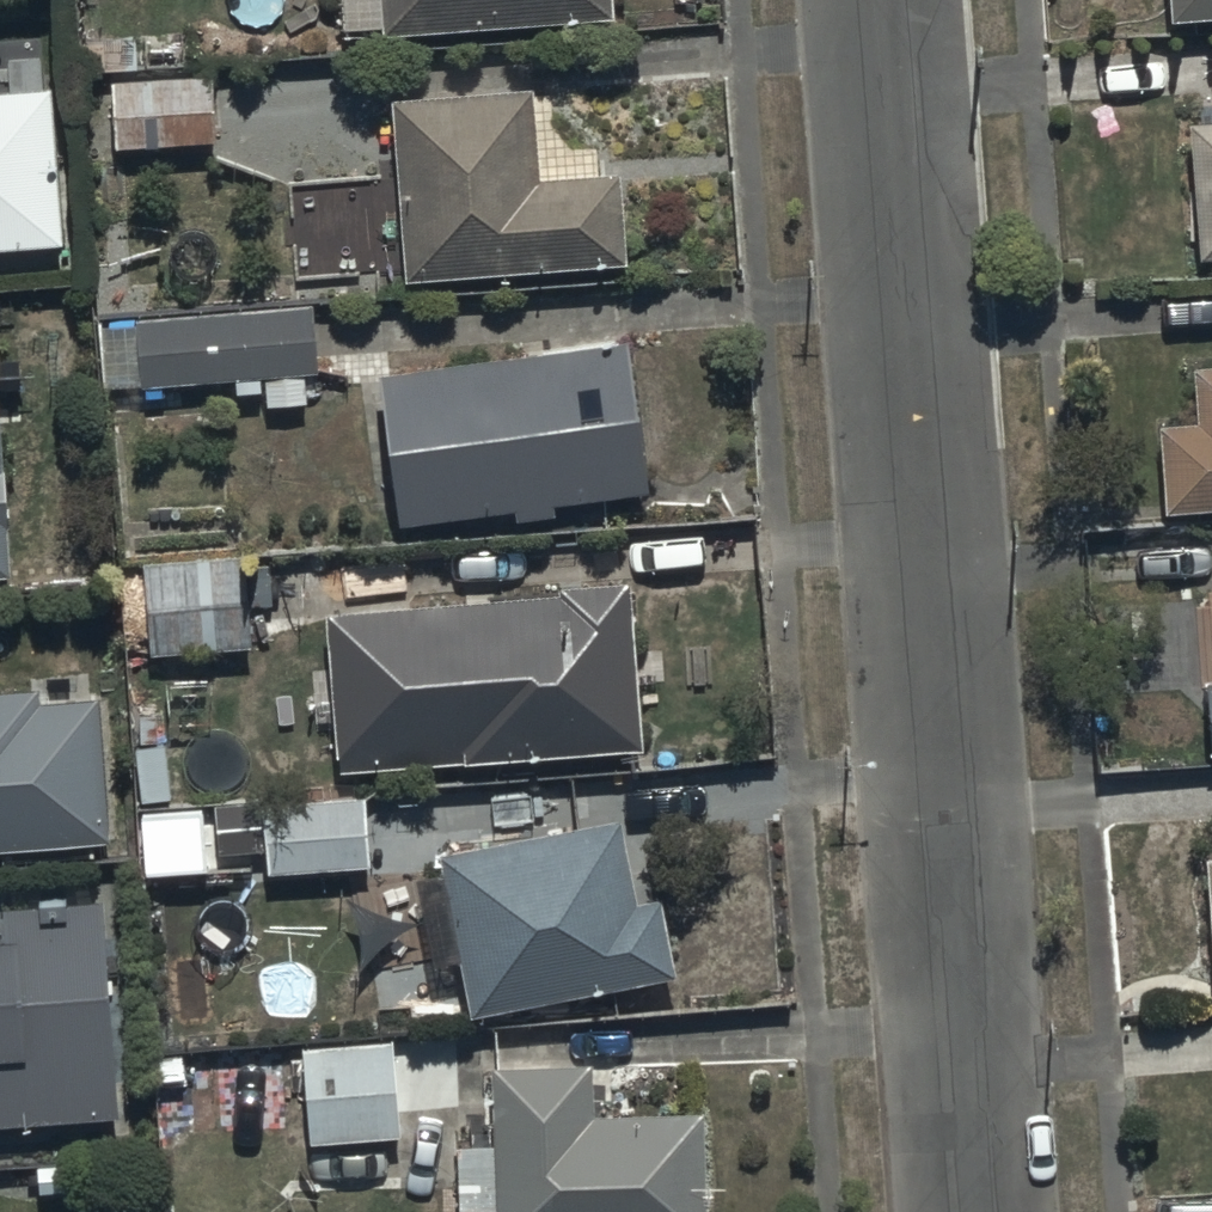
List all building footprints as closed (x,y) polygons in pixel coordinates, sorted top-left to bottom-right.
[(613,0),(342,0),(344,25),(384,22),(384,31),(614,14),(613,0)] [(1171,17),(1211,14),(1211,0),(1169,0),(1171,17)] [(211,73),(111,78),(115,145),(215,140),(211,73)] [(533,84),(392,95),(406,277),(626,260),(619,169),(540,175),(533,84)] [(60,242),(49,87),(0,90),(0,247),(60,242)] [(1190,120),(1201,255),(1211,255),(1211,118),(1190,120)] [(312,304),(135,316),(140,382),(317,369),(312,304)] [(627,336),(377,371),(398,523),(514,507),(515,516),(554,511),(553,499),(648,486),(627,336)] [(1160,421),(1167,509),(1211,505),(1211,362),(1195,363),(1199,419),(1160,421)] [(13,574),(1,411),(0,411),(0,575),(13,574)] [(244,555),(143,561),(150,653),(250,646),(244,555)] [(642,746),(629,579),(558,584),(559,591),(397,603),(408,750),(463,746),(464,759),(642,746)] [(113,841),(102,692),(39,697),(38,685),(0,687),(0,849),(113,841)] [(370,864),(365,794),(263,802),(268,871),(370,864)] [(638,899),(622,813),(437,848),(441,868),(414,873),(432,963),(462,957),(472,1010),(675,971),(660,895),(638,899)] [(115,1112),(99,895),(1,902),(3,935),(0,935),(0,1121),(115,1112)] [(394,1040),(302,1046),(309,1143),(401,1137),(394,1040)] [(493,1064),(495,1142),(458,1143),(460,1210),(496,1209),(496,1211),(706,1211),(703,1110),(594,1113),(593,1061),(493,1064)]
